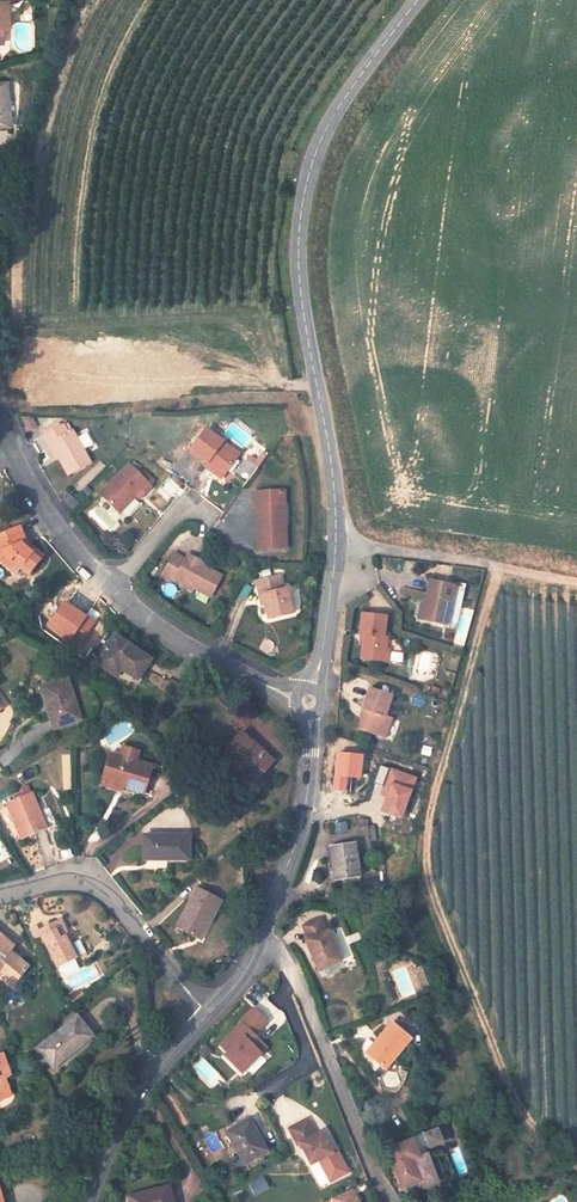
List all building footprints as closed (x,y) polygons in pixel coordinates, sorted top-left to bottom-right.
[(3,44),(3,28),(9,28),(8,1),(14,1),(14,0),(0,0),(0,44),(3,44)] [(12,126),(7,82),(0,83),(0,127),(12,126)] [(51,444),(69,476),(91,463),(72,431),(67,433),(62,425),(43,436),(49,445),(51,444)] [(239,455),(206,430),(190,450),(207,463),(224,476),(239,455)] [(222,478),(224,476),(207,463),(205,466),(222,478)] [(129,465),(100,494),(119,513),(135,497),(140,492),(143,495),(151,487),(150,485),(141,476),(129,465)] [(145,472),(141,476),(150,485),(154,481),(145,472)] [(254,492),(254,505),(257,505),(258,512),(259,550),(286,549),(285,525),(281,525),(280,504),(284,504),(284,491),(254,492)] [(70,495),(64,500),(73,509),(78,503),(70,495)] [(20,526),(0,534),(0,552),(2,551),(5,557),(9,561),(6,565),(16,573),(21,568),(29,575),(41,561),(21,544),(26,542),(20,526)] [(26,542),(21,544),(41,561),(43,557),(26,542)] [(194,588),(210,597),(222,576),(203,566),(197,562),(198,560),(188,555),(186,560),(175,554),(163,575),(175,581),(176,579),(185,583),(186,581),(195,586),(194,588)] [(293,614),(287,589),(283,590),(280,576),(256,582),(260,596),(263,595),(265,604),(269,619),(293,614)] [(194,588),(195,586),(186,581),(185,583),(184,586),(193,591),(194,588)] [(445,629),(456,631),(465,588),(455,586),(430,581),(425,604),(421,620),(446,626),(445,629)] [(50,607),(44,597),(37,600),(43,611),(50,607)] [(363,643),(361,659),(384,662),(384,661),(385,649),(387,638),(384,637),(386,616),(362,614),(360,635),(361,635),(364,636),(363,643)] [(151,660),(115,636),(97,662),(110,671),(117,661),(123,666),(140,677),(151,660)] [(123,666),(117,661),(110,671),(117,676),(121,669),(123,666)] [(138,679),(140,677),(123,666),(121,669),(138,679)] [(74,702),(67,679),(41,687),(54,729),(75,722),(70,703),(74,702)] [(385,716),(392,697),(370,689),(363,710),(365,710),(359,729),(381,737),(388,718),(385,716)] [(80,720),(74,702),(70,703),(75,722),(80,720)] [(359,729),(365,710),(363,710),(356,728),(359,729)] [(392,719),(388,718),(381,737),(385,738),(392,719)] [(260,750),(241,732),(255,782),(271,765),(257,752),(260,750)] [(120,757),(111,754),(104,776),(124,783),(123,787),(144,794),(152,767),(136,762),(139,752),(123,747),(120,757)] [(260,750),(257,752),(271,765),(275,760),(262,747),(260,750)] [(123,787),(124,783),(104,776),(101,785),(121,791),(123,787)] [(7,804),(22,839),(47,829),(40,812),(32,794),(7,804)] [(43,810),(40,812),(47,829),(50,827),(43,810)] [(359,827),(368,826),(368,820),(360,819),(359,827)] [(360,842),(376,841),(374,826),(368,826),(359,827),(360,842)] [(189,836),(144,836),(144,858),(160,859),(160,860),(189,860),(189,836)] [(360,877),(355,844),(330,848),(335,881),(360,877)] [(211,921),(222,901),(198,888),(177,927),(196,938),(206,918),(211,921)] [(201,941),(211,921),(206,918),(196,938),(201,941)] [(68,935),(60,920),(39,930),(58,968),(76,959),(86,954),(79,941),(73,944),(69,946),(65,937),(68,935)] [(319,971),(341,961),(329,932),(326,934),(320,920),(303,927),(309,941),(307,942),(319,971)] [(0,935),(0,975),(3,977),(6,974),(15,982),(29,967),(10,952),(14,947),(0,935)] [(416,969),(422,987),(432,984),(425,966),(416,969)] [(12,986),(15,982),(6,974),(3,977),(12,986)] [(72,993),(67,996),(72,1003),(83,995),(80,990),(73,995),(72,993)] [(245,1072),(266,1052),(253,1039),(271,1022),(256,1006),(217,1044),(245,1072)] [(39,1050),(54,1068),(92,1036),(77,1018),(39,1050)] [(385,1070),(411,1040),(392,1024),(367,1053),(385,1070)] [(8,1097),(2,1080),(5,1079),(11,1077),(3,1055),(0,1056),(0,1100),(8,1097)] [(5,1079),(2,1080),(8,1097),(11,1096),(5,1079)] [(245,1165),(267,1152),(259,1136),(261,1135),(252,1119),(227,1133),(245,1165)] [(300,1144),(311,1164),(332,1153),(321,1132),(315,1136),(306,1120),(289,1129),(298,1145),(300,1144)] [(445,1127),(438,1130),(440,1135),(447,1132),(445,1127)] [(425,1135),(430,1147),(442,1142),(440,1135),(438,1130),(425,1135)] [(450,1139),(447,1132),(440,1135),(442,1142),(450,1139)] [(420,1158),(413,1140),(387,1150),(402,1189),(421,1181),(424,1188),(438,1182),(427,1155),(420,1158)] [(254,1193),(269,1188),(265,1177),(250,1183),(254,1193)] [(168,1187),(129,1197),(130,1201),(172,1201),(168,1187)] [(351,1189),(332,1199),(334,1201),(359,1201),(351,1189)]
